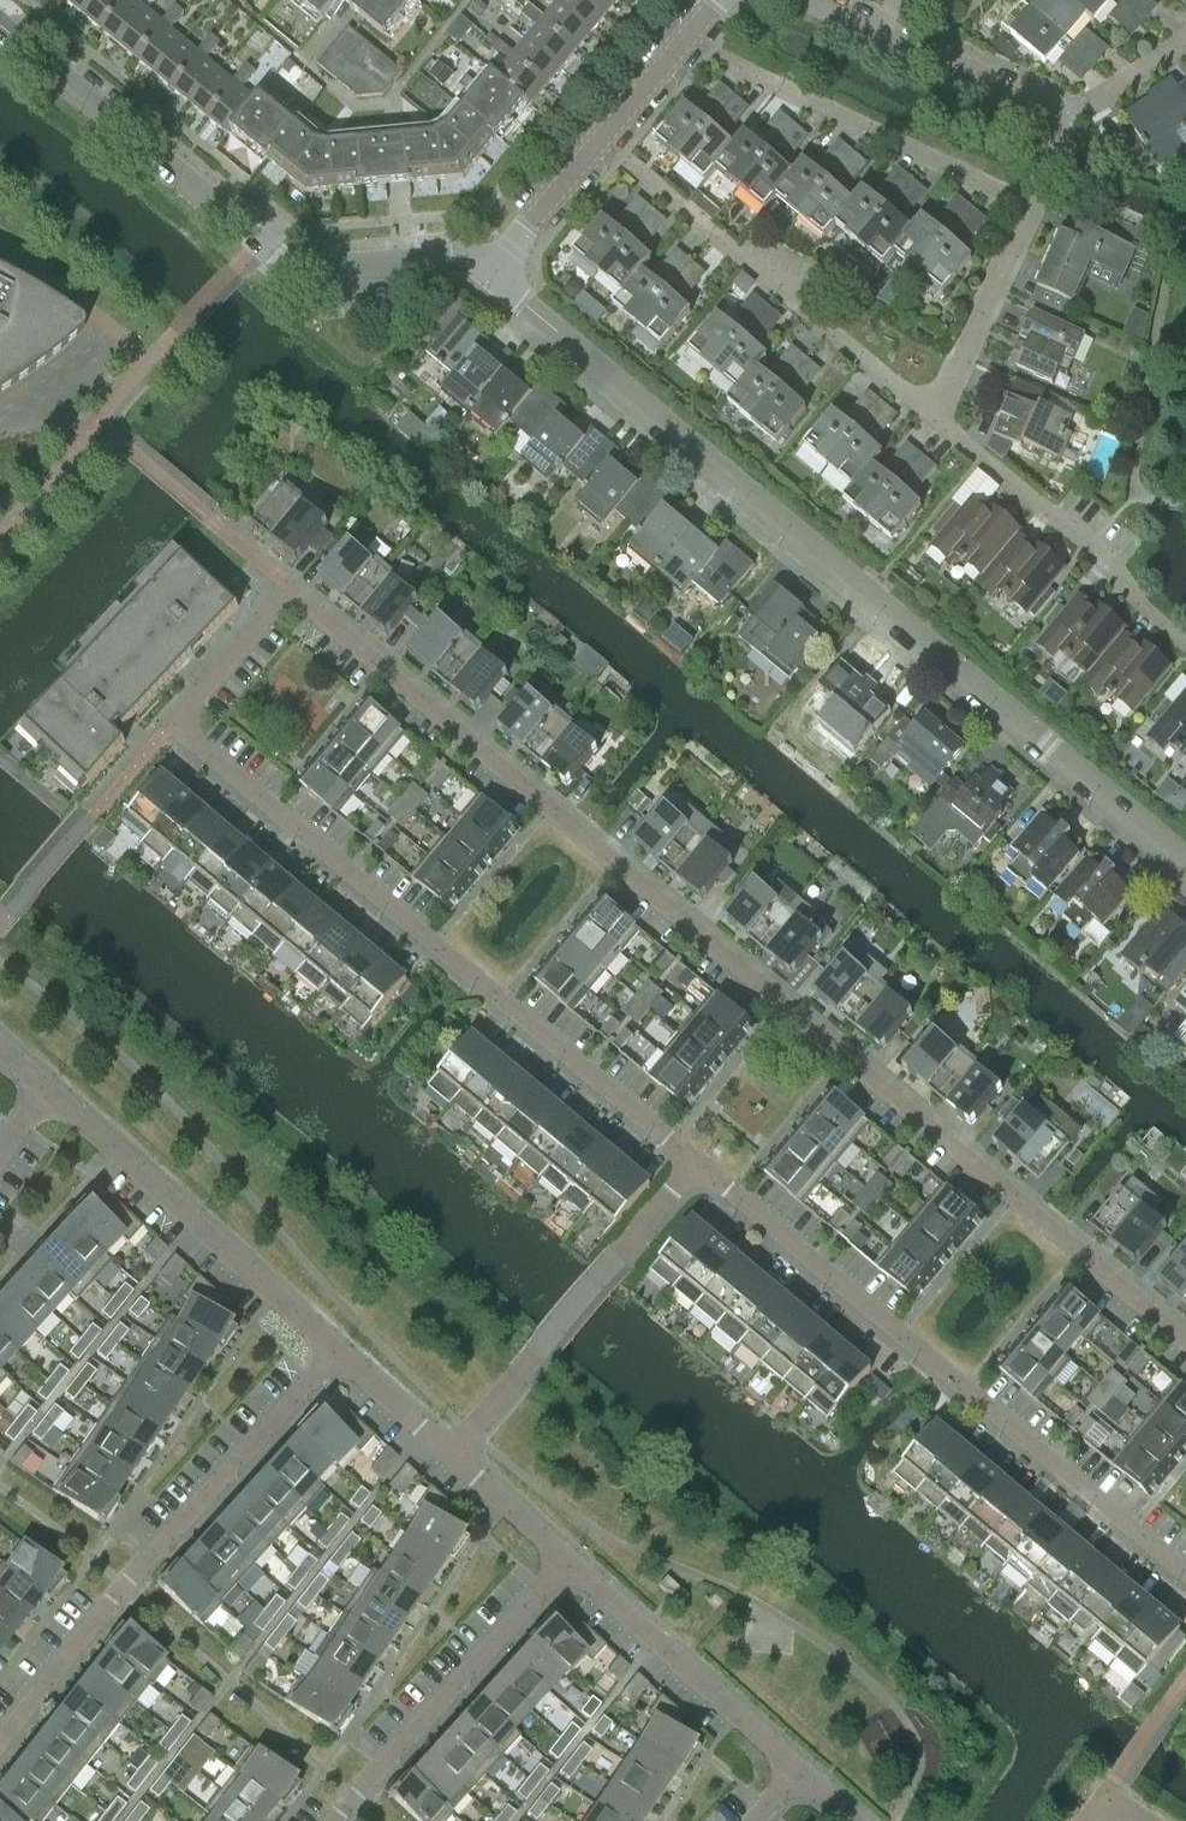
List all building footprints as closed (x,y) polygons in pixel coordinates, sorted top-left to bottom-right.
[(96,0),(66,0),(64,2),(83,17),(96,0)] [(83,17),(101,32),(127,0),(96,0),(83,17)] [(101,32),(119,46),(147,11),(134,0),(127,0),(101,32)] [(305,8),(322,22),(340,0),(311,0),(305,8)] [(373,0),(355,0),(349,8),(384,38),(398,21),(373,0)] [(411,5),(406,0),(373,0),(398,21),(411,5)] [(620,0),(561,0),(556,6),(591,35),(620,0)] [(1068,0),(1041,0),(1032,11),(1065,39),(1085,16),(1093,22),(1093,21),(1068,0)] [(1093,21),(1111,0),(1068,0),(1093,21)] [(1138,7),(1129,0),(1124,0),(1117,8),(1129,18),(1138,7)] [(147,11),(119,46),(137,62),(180,10),(175,6),(161,23),(147,11)] [(561,72),(591,35),(556,6),(545,20),(527,6),(520,15),(537,29),(526,43),(561,72)] [(1138,7),(1129,18),(1140,28),(1149,17),(1138,7)] [(180,10),(137,62),(155,77),(184,42),(171,30),(184,14),(180,10)] [(1065,39),(1032,11),(1011,35),(1044,63),(1065,39)] [(478,30),(466,20),(451,39),(464,49),(478,30)] [(401,72),(374,50),(347,28),(317,65),(357,98),(382,96),(401,72)] [(184,42),(155,77),(173,91),(215,40),(211,36),(197,53),(184,42)] [(1000,37),(992,46),(1009,60),(1017,52),(1000,37)] [(215,40),(173,91),(190,106),(219,71),(206,60),(220,43),(215,40)] [(1080,61),(1089,50),(1077,40),(1068,51),(1080,61)] [(497,78),(525,103),(531,108),(561,72),(526,43),(515,56),(497,42),(491,50),(508,65),(497,78)] [(1089,50),(1080,61),(1091,71),(1100,59),(1089,50)] [(429,76),(442,87),(452,76),(439,64),(429,76)] [(219,71),(190,106),(208,121),(251,70),(246,66),(232,82),(219,71)] [(251,70),(208,121),(227,136),(231,131),(254,100),(242,90),(255,73),(251,70)] [(385,185),(409,184),(463,180),(525,103),(497,78),(492,74),(480,89),(466,77),(458,86),(473,98),(445,130),(432,136),(404,138),(329,146),(315,141),(282,114),(293,101),(284,93),(273,107),(258,95),(254,100),(231,131),(306,192),(385,185)] [(1179,91),(1171,79),(1145,96),(1147,99),(1122,116),(1157,168),(1184,150),(1175,136),(1185,128),(1185,86),(1179,91)] [(720,105),(730,114),(740,103),(729,94),(720,105)] [(730,114),(720,105),(710,117),(721,126),(730,114)] [(680,162),(709,128),(684,107),(655,142),(680,162)] [(778,132),(789,141),(798,130),(788,121),(778,132)] [(732,148),(709,128),(680,162),(705,184),(716,170),(715,169),(733,149),(732,148)] [(789,141),(778,132),(768,144),(779,153),(789,141)] [(716,170),(739,190),(768,156),(743,135),(732,148),(733,149),(715,169),(716,170)] [(838,162),(848,171),(858,159),(847,150),(838,162)] [(791,176),(768,156),(739,190),(766,212),(777,199),(775,197),(793,177),(791,176)] [(848,171),(838,162),(828,173),(838,182),(848,171)] [(777,199),(798,217),(825,184),(801,164),(791,176),(793,177),(775,197),(777,199)] [(898,189),(908,199),(918,187),(907,178),(898,189)] [(849,204),(825,184),(798,217),(824,238),(835,226),(834,225),(850,205),(849,204)] [(908,199),(898,189),(888,200),(899,210),(908,199)] [(835,226),(857,245),(885,212),(861,191),(849,204),(850,205),(834,225),(835,226)] [(639,216),(649,225),(658,214),(648,206),(639,216)] [(957,217),(968,226),(977,215),(966,206),(957,217)] [(909,232),(885,212),(857,245),(884,267),(894,255),(893,254),(911,233),(909,232)] [(649,225),(639,216),(629,228),(639,237),(649,225)] [(968,226),(957,217),(947,229),(958,238),(968,226)] [(894,255),(917,274),(946,240),(920,219),(909,232),(911,233),(893,254),(894,255)] [(598,275),(627,241),(602,220),(573,254),(598,275)] [(1120,280),(1133,251),(1080,227),(1074,241),(1060,235),(1037,287),(1071,303),(1089,265),(1120,280)] [(946,240),(917,274),(943,295),(971,261),(946,240)] [(598,275),(620,294),(622,295),(640,272),(642,273),(651,262),(627,241),(598,275)] [(677,268),(688,278),(697,266),(686,257),(677,268)] [(688,278),(677,268),(667,281),(678,290),(688,278)] [(665,293),(642,273),(640,272),(622,295),(620,294),(611,305),(636,327),(665,293)] [(29,290),(21,286),(7,278),(0,275),(0,369),(16,358),(20,358),(26,357),(32,356),(39,355),(45,353),(50,350),(56,347),(61,343),(66,339),(71,334),(71,333),(72,330),(72,328),(72,325),(71,323),(69,321),(61,314),(54,307),(46,301),(37,295),(29,290)] [(565,288),(565,290),(565,293),(566,295),(567,296),(570,298),(572,298),(576,297),(578,296),(580,294),(581,292),(581,288),(580,287),(580,286),(578,283),(577,283),(576,282),(575,281),(571,281),(568,282),(567,284),(565,288)] [(665,293),(636,327),(662,349),(691,315),(665,293)] [(753,314),(763,323),(773,311),(763,303),(753,314)] [(1073,364),(1086,337),(1032,312),(1020,339),(1028,343),(1016,369),(1052,385),(1064,360),(1073,364)] [(763,323),(753,314),(744,325),(754,334),(763,323)] [(468,414),(501,374),(475,352),(484,341),(456,317),(425,354),(452,377),(440,391),(468,414)] [(713,371),(741,337),(717,317),(688,350),(713,371)] [(713,371),(736,390),(737,391),(755,369),(756,370),(766,358),(741,337),(713,371)] [(792,366),(803,375),(812,364),(801,355),(792,366)] [(803,375),(792,366),(782,378),(792,387),(803,375)] [(780,390),(756,370),(755,369),(737,391),(736,390),(726,403),(751,424),(780,390)] [(501,374),(468,414),(495,437),(507,423),(520,434),(551,397),(537,385),(527,397),(501,374)] [(780,390),(751,424),(777,446),(806,412),(780,390)] [(1066,435),(1073,420),(1039,405),(1037,410),(1005,396),(996,416),(1001,418),(993,436),(1021,449),(1023,445),(1060,461),(1071,437),(1066,435)] [(573,479),(604,442),(590,431),(581,442),(554,420),(564,408),(551,397),(520,434),(532,444),(521,458),(548,482),(560,468),(573,479)] [(868,411),(878,419),(887,408),(877,400),(868,411)] [(878,419),(868,411),(858,423),(868,431),(878,419)] [(828,468),(856,434),(832,414),(804,448),(828,468)] [(871,467),(872,468),(882,456),(856,434),(828,468),(851,488),(852,489),(871,467)] [(627,524),(657,487),(643,475),(634,487),(608,465),(618,454),(604,442),(573,479),(586,489),(574,503),(601,526),(613,512),(627,524)] [(907,464),(917,472),(927,460),(916,452),(907,464)] [(917,472),(907,464),(897,475),(907,484),(917,472)] [(867,521),(895,487),(872,468),(871,467),(852,489),(851,488),(842,500),(867,521)] [(297,560),(328,524),(301,501),(304,497),(288,484),(285,488),(282,485),(251,522),(297,560)] [(655,572),(688,533),(661,510),(671,498),(657,487),(627,524),(640,535),(628,549),(655,572)] [(895,487),(867,521),(892,543),(921,508),(895,487)] [(976,586),(1021,533),(990,507),(987,511),(973,499),(932,548),(947,561),(953,553),(982,577),(975,585),(976,586)] [(688,533),(655,572),(682,595),(694,580),(721,603),(752,566),(724,543),(715,555),(688,533)] [(1021,533),(976,586),(991,598),(997,590),(1027,615),(1029,612),(1047,591),(1064,570),(1034,545),(1031,548),(1018,537),(1021,534),(1021,533)] [(353,607),(387,567),(367,550),(364,554),(350,542),(319,579),(353,607)] [(175,550),(62,671),(63,671),(70,678),(26,725),(27,726),(20,733),(19,733),(80,790),(87,782),(89,784),(124,742),(113,732),(120,724),(124,728),(198,647),(195,644),(202,637),(206,641),(237,607),(183,557),(182,557),(175,550)] [(387,567),(353,607),(387,636),(418,599),(403,587),(407,583),(387,567)] [(791,675),(819,642),(795,621),(802,612),(773,587),(747,617),(751,621),(737,638),(752,651),(757,646),(791,675)] [(1047,591),(1029,612),(1035,617),(1052,596),(1047,591)] [(1081,685),(1126,632),(1096,607),(1093,611),(1078,598),(1037,646),(1052,660),(1059,652),(1087,676),(1080,684),(1081,685)] [(443,682),(477,642),(457,625),(454,629),(439,617),(409,654),(443,682)] [(1126,632),(1081,685),(1096,697),(1103,690),(1132,714),(1170,669),(1140,644),(1136,648),(1123,637),(1127,633),(1126,632)] [(477,642),(443,682),(477,711),(508,674),(493,662),(496,658),(477,642)] [(854,756),(890,713),(859,687),(862,682),(841,664),(816,693),(832,706),(816,725),(854,756)] [(533,758),(566,717),(547,701),(544,704),(529,692),(498,729),(533,758)] [(1174,709),(1158,727),(1147,740),(1163,753),(1169,745),(1185,760),(1185,694),(1174,709)] [(350,723),(388,755),(406,734),(377,710),(367,703),(350,723)] [(1168,704),(1153,722),(1158,727),(1174,709),(1168,704)] [(566,717),(533,758),(567,786),(597,749),(583,737),(586,734),(566,717)] [(931,789),(963,751),(925,718),(898,749),(887,740),(869,762),(881,772),(893,757),(931,789)] [(371,775),(388,755),(350,723),(333,743),(371,775)] [(333,743),(317,763),(348,789),(355,795),(371,775),(333,743)] [(439,762),(437,761),(432,756),(418,772),(426,779),(439,762)] [(348,789),(317,763),(300,783),(309,791),(309,792),(330,810),(348,789)] [(452,773),(447,769),(445,767),(431,783),(439,789),(452,773)] [(966,821),(984,836),(1002,815),(999,812),(1013,795),(1000,784),(1003,781),(991,771),(980,784),(976,780),(966,793),(955,783),(933,808),(946,819),(953,811),(966,821)] [(152,833),(186,793),(176,785),(175,786),(162,775),(121,823),(144,842),(152,833)] [(408,805),(421,790),(413,784),(400,799),(408,805)] [(408,805),(415,811),(428,796),(421,790),(408,805)] [(186,793),(152,833),(144,842),(143,844),(165,862),(208,811),(195,801),(196,800),(186,793)] [(461,816),(499,848),(516,827),(506,819),(507,819),(478,795),(461,816)] [(395,821),(408,805),(400,799),(387,815),(395,821)] [(408,805),(395,821),(402,827),(415,811),(408,805)] [(668,871),(708,823),(688,807),(679,818),(665,806),(634,842),(668,871)] [(187,881),(230,829),(221,821),(220,821),(208,811),(165,862),(187,881)] [(1075,852),(1081,845),(1062,829),(1060,832),(1040,815),(1011,849),(1020,857),(1007,871),(1026,888),(1033,880),(1047,893),(1079,856),(1075,852)] [(482,868),(499,848),(461,816),(460,817),(466,822),(451,840),(445,835),(444,836),(482,868)] [(363,837),(369,842),(371,844),(384,828),(377,821),(363,837)] [(708,823),(668,871),(702,900),(732,863),(718,851),(727,840),(708,823)] [(209,900),(251,849),(239,838),(240,837),(230,829),(187,881),(209,900)] [(376,848),(378,850),(384,854),(397,838),(390,832),(376,848)] [(465,887),(482,868),(444,836),(427,856),(465,887)] [(231,918),(274,867),(264,859),(263,860),(251,849),(209,900),(231,918)] [(465,887),(427,856),(410,876),(438,900),(439,900),(448,908),(465,887)] [(1103,928),(1131,894),(1112,878),(1115,875),(1095,858),(1089,865),(1085,861),(1053,899),(1068,912),(1062,919),(1082,936),(1094,921),(1103,928)] [(231,918),(253,937),(295,887),(283,876),(283,875),(274,867),(231,918)] [(757,946),(798,898),(778,882),(769,893),(754,881),(723,918),(757,946)] [(285,943),(285,944),(318,904),(308,896),(307,897),(295,887),(253,937),(275,955),(285,943)] [(798,898),(757,946),(792,975),(829,930),(816,920),(819,916),(798,898)] [(585,920),(623,952),(641,931),(612,907),(602,900),(585,920)] [(285,944),(307,962),(339,923),(327,913),(327,912),(318,904),(285,944)] [(1140,974),(1165,996),(1185,972),(1185,929),(1163,909),(1121,958),(1140,974)] [(585,920),(569,940),(607,972),(623,952),(585,920)] [(297,974),(319,992),(328,982),(362,941),(352,933),(352,934),(339,923),(307,962),(297,974)] [(569,940),(552,960),(590,992),(607,972),(569,940)] [(362,941),(328,982),(319,992),(342,1011),(384,960),(371,950),(372,949),(362,941)] [(847,1021),(881,981),(887,974),(868,957),(864,961),(846,946),(834,960),(838,963),(813,993),(847,1021)] [(674,959),(672,958),(667,953),(653,969),(661,975),(674,959)] [(384,960),(342,1011),(364,1030),(373,1019),(406,980),(406,979),(406,978),(397,970),(396,971),(384,960)] [(590,992),(552,960),(535,980),(544,988),(544,989),(566,1007),(583,986),(589,992),(590,992)] [(687,970),(682,966),(680,964),(666,980),(674,986),(687,970)] [(643,1002),(656,987),(649,981),(636,996),(643,1002)] [(901,997),(881,981),(847,1021),(881,1050),(912,1013),(898,1001),(901,997)] [(412,985),(399,1000),(413,1012),(426,998),(412,985)] [(656,987),(643,1002),(650,1008),(663,993),(656,987)] [(696,1013),(734,1045),(751,1024),(741,1016),(742,1016),(713,992),(696,1013)] [(1175,1006),(1185,1016),(1185,994),(1175,1006)] [(630,1018),(643,1002),(636,996),(623,1012),(630,1018)] [(643,1002),(630,1018),(637,1024),(650,1008),(643,1002)] [(696,1013),(679,1033),(717,1065),(734,1045),(696,1013)] [(598,1034),(604,1039),(606,1041),(620,1025),(612,1018),(598,1034)] [(1175,1039),(1185,1049),(1185,1026),(1175,1039)] [(611,1045),(613,1047),(619,1052),(633,1036),(625,1029),(611,1045)] [(937,1097),(971,1056),(951,1040),(948,1043),(934,1031),(903,1068),(937,1097)] [(679,1033),(663,1053),(700,1085),(717,1065),(679,1033)] [(461,1093),(495,1052),(485,1044),(485,1045),(471,1034),(429,1084),(452,1103),(461,1093)] [(495,1052),(461,1093),(452,1103),(474,1122),(484,1111),(516,1072),(504,1061),(505,1061),(495,1052)] [(700,1085),(663,1053),(662,1053),(669,1059),(652,1079),(674,1097),(683,1105),(700,1085)] [(971,1056),(937,1097),(971,1125),(1002,1088),(988,1076),(991,1073),(971,1056)] [(484,1111),(505,1130),(539,1089),(529,1081),(529,1082),(516,1072),(484,1111)] [(528,1148),(560,1109),(548,1098),(549,1098),(539,1089),(497,1140),(519,1159),(528,1148)] [(814,1112),(852,1144),(870,1123),(841,1099),(841,1100),(832,1092),(814,1112)] [(1039,1182),(1070,1145),(1067,1143),(1070,1139),(1054,1126),(1051,1129),(1024,1107),(993,1144),(1039,1182)] [(560,1109),(528,1148),(519,1159),(541,1177),(550,1167),(583,1127),(574,1118),(573,1119),(560,1109)] [(798,1132),(836,1164),(852,1144),(814,1112),(798,1132)] [(583,1127),(550,1167),(541,1177),(563,1196),(605,1146),(592,1136),(593,1135),(583,1127)] [(781,1152),(819,1184),(836,1164),(798,1132),(781,1152)] [(903,1152),(896,1145),(882,1161),(890,1168),(903,1152)] [(605,1146),(563,1196),(585,1215),(594,1204),(628,1164),(618,1156),(617,1156),(605,1146)] [(819,1184),(781,1152),(764,1173),(773,1180),(773,1181),(802,1205),(819,1184)] [(916,1162),(909,1156),(895,1172),(903,1178),(916,1162)] [(628,1164),(594,1204),(617,1223),(650,1184),(637,1173),(637,1172),(628,1164)] [(1110,1166),(1091,1190),(1103,1200),(1122,1176),(1110,1166)] [(872,1194),(885,1179),(878,1173),(865,1188),(872,1194)] [(885,1179),(872,1194),(879,1201),(892,1185),(885,1179)] [(1166,1226),(1153,1215),(1162,1204),(1132,1180),(1124,1190),(1120,1188),(1090,1224),(1136,1263),(1166,1226)] [(925,1205),(963,1237),(980,1216),(971,1208),(943,1184),(925,1205)] [(859,1210),(872,1194),(865,1188),(852,1204),(859,1210)] [(872,1194),(859,1210),(866,1216),(879,1201),(872,1194)] [(82,1200),(64,1220),(110,1262),(112,1260),(105,1254),(120,1237),(127,1243),(142,1226),(117,1203),(103,1218),(82,1200)] [(908,1225),(946,1257),(963,1237),(925,1205),(908,1225)] [(841,1210),(828,1226),(835,1233),(849,1217),(841,1210)] [(673,1289),(716,1238),(706,1230),(692,1219),(650,1270),(673,1289)] [(53,1245),(93,1281),(110,1262),(64,1220),(63,1221),(69,1227),(53,1245)] [(854,1221),(841,1237),(848,1244),(862,1228),(854,1221)] [(892,1245),(930,1277),(946,1257),(908,1225),(892,1245)] [(154,1238),(154,1239),(142,1253),(155,1263),(166,1248),(154,1238)] [(695,1307),(738,1257),(725,1247),(726,1246),(716,1238),(673,1289),(695,1307)] [(36,1264),(76,1300),(93,1281),(53,1245),(36,1264)] [(930,1277),(892,1245),(874,1266),(903,1289),(912,1297),(930,1277)] [(1157,1281),(1185,1305),(1185,1247),(1157,1281)] [(169,1286),(184,1266),(185,1265),(173,1255),(156,1276),(169,1286)] [(718,1326),(760,1275),(751,1267),(750,1267),(738,1257),(695,1307),(718,1326)] [(18,1283),(51,1313),(68,1294),(75,1301),(76,1300),(36,1264),(18,1283)] [(740,1344),(782,1294),(769,1284),(770,1283),(760,1275),(718,1326),(740,1344)] [(168,1317),(220,1352),(235,1330),(209,1312),(222,1298),(197,1276),(182,1297),(190,1303),(177,1321),(169,1316),(168,1317)] [(51,1313),(18,1283),(1,1302),(34,1332),(51,1313)] [(112,1298),(120,1306),(132,1291),(123,1284),(112,1298)] [(1049,1309),(1087,1341),(1105,1320),(1076,1296),(1076,1297),(1067,1289),(1049,1309)] [(782,1294),(740,1344),(762,1363),(804,1312),(795,1304),(794,1305),(782,1294)] [(120,1306),(112,1298),(101,1312),(110,1319),(120,1306)] [(139,1298),(127,1312),(137,1320),(148,1305),(139,1298)] [(16,1351),(34,1332),(1,1302),(0,1303),(0,1337),(16,1351)] [(1033,1329),(1071,1361),(1071,1360),(1064,1355),(1080,1336),(1087,1341),(1049,1309),(1033,1329)] [(762,1363),(784,1381),(826,1331),(813,1321),(814,1320),(804,1312),(762,1363)] [(154,1339),(198,1369),(212,1349),(219,1354),(220,1352),(168,1317),(154,1339)] [(107,1338),(116,1346),(127,1331),(118,1324),(107,1338)] [(91,1325),(79,1339),(88,1346),(100,1332),(91,1325)] [(1016,1349),(1054,1381),(1071,1361),(1033,1329),(1016,1349)] [(784,1381),(806,1400),(849,1349),(839,1341),(838,1342),(826,1331),(784,1381)] [(16,1351),(0,1337),(0,1369),(16,1351)] [(116,1346),(107,1338),(95,1353),(104,1360),(116,1346)] [(77,1361),(88,1346),(79,1339),(68,1354),(77,1361)] [(139,1360),(184,1391),(198,1369),(154,1339),(139,1360)] [(1139,1348),(1131,1342),(1117,1358),(1125,1365),(1139,1348)] [(849,1349),(806,1400),(829,1419),(838,1408),(871,1369),(858,1358),(858,1357),(849,1349)] [(1054,1381),(1016,1349),(999,1370),(1008,1378),(1037,1402),(1054,1381)] [(1151,1359),(1144,1353),(1130,1369),(1138,1375),(1151,1359)] [(184,1391),(139,1360),(125,1382),(169,1412),(184,1391)] [(58,1365),(47,1380),(56,1387),(68,1373),(58,1365)] [(86,1365),(75,1379),(84,1386),(95,1372),(86,1365)] [(1107,1391),(1120,1376),(1113,1369),(1100,1385),(1107,1391)] [(1120,1376),(1107,1391),(1114,1397),(1127,1382),(1120,1376)] [(72,1401),(84,1386),(75,1379),(63,1394),(72,1401)] [(45,1402),(56,1387),(47,1380),(35,1395),(45,1402)] [(1160,1402),(1185,1423),(1185,1388),(1177,1381),(1160,1402)] [(110,1403),(155,1433),(169,1412),(125,1382),(110,1403)] [(1094,1407),(1107,1391),(1100,1385),(1087,1400),(1094,1407)] [(1107,1391),(1094,1407),(1101,1413),(1114,1397),(1107,1391)] [(1185,1448),(1185,1423),(1160,1402),(1143,1422),(1181,1453),(1185,1448)] [(95,1425),(140,1455),(155,1433),(110,1403),(95,1425)] [(54,1405),(42,1420),(51,1427),(63,1413),(54,1405)] [(26,1406),(15,1421),(24,1428),(35,1413),(26,1406)] [(1076,1407),(1063,1423),(1070,1430),(1084,1414),(1076,1407)] [(910,1408),(890,1430),(906,1444),(925,1421),(910,1408)] [(314,1409),(296,1429),(335,1464),(351,1446),(358,1453),(374,1436),(349,1413),(335,1428),(314,1409)] [(24,1428),(15,1421),(4,1413),(0,1418),(0,1429),(5,1433),(3,1435),(12,1442),(24,1428)] [(1089,1418),(1075,1434),(1083,1440),(1097,1424),(1089,1418)] [(40,1442),(51,1427),(42,1420),(31,1435),(40,1442)] [(1126,1442),(1133,1448),(1165,1473),(1181,1453),(1143,1422),(1126,1442)] [(917,1492),(958,1443),(946,1432),(947,1431),(937,1423),(936,1424),(935,1423),(903,1463),(894,1473),(917,1492)] [(81,1446),(125,1477),(140,1455),(95,1425),(81,1446)] [(285,1454),(323,1488),(316,1481),(332,1464),(334,1466),(335,1464),(296,1429),(295,1430),(301,1436),(285,1454)] [(958,1443),(917,1492),(939,1511),(981,1460),(971,1452),(971,1453),(958,1443)] [(10,1462),(20,1470),(32,1454),(22,1446),(10,1462)] [(66,1468),(118,1503),(119,1502),(112,1497),(125,1477),(81,1446),(66,1468)] [(382,1478),(397,1458),(386,1447),(369,1469),(382,1478)] [(1147,1494),(1165,1473),(1133,1448),(1116,1468),(1138,1486),(1147,1494)] [(268,1473),(305,1507),(323,1488),(285,1454),(268,1473)] [(960,1529),(970,1519),(1002,1480),(990,1469),(991,1468),(981,1460),(939,1511),(960,1529)] [(417,1475),(405,1464),(388,1486),(400,1495),(417,1475)] [(103,1526),(118,1503),(66,1468),(51,1490),(103,1526)] [(250,1493),(288,1527),(305,1507),(268,1473),(250,1493)] [(1002,1480),(970,1519),(992,1537),(1025,1497),(1016,1489),(1015,1490),(1002,1480)] [(408,1533),(451,1562),(467,1540),(441,1522),(453,1508),(428,1486),(414,1507),(422,1512),(408,1533)] [(358,1509),(369,1494),(360,1487),(348,1502),(358,1509)] [(233,1512),(270,1546),(288,1527),(250,1493),(233,1512)] [(1025,1497),(992,1537),(986,1546),(1007,1564),(1047,1516),(1034,1506),(1035,1505),(1025,1497)] [(380,1515),(371,1507),(359,1522),(368,1530),(380,1515)] [(215,1531),(253,1565),(270,1546),(233,1512),(215,1531)] [(329,1529),(337,1535),(348,1521),(339,1513),(328,1528),(329,1529)] [(1047,1516),(1007,1564),(1029,1583),(1070,1534),(1060,1526),(1059,1527),(1047,1516)] [(329,1529),(328,1528),(316,1543),(325,1550),(337,1535),(329,1529)] [(198,1550),(236,1584),(253,1565),(215,1531),(198,1550)] [(408,1533),(393,1554),(430,1579),(443,1559),(450,1564),(451,1562),(408,1533)] [(339,1549),(348,1556),(359,1541),(350,1534),(339,1549)] [(1070,1534),(1029,1583),(1027,1585),(1049,1604),(1058,1593),(1091,1554),(1079,1543),(1079,1542),(1070,1534)] [(2,1562),(1,1563),(48,1600),(65,1578),(24,1546),(7,1566),(2,1562)] [(348,1556),(339,1549),(327,1563),(336,1570),(348,1556)] [(174,1564),(220,1605),(221,1604),(219,1603),(236,1584),(198,1550),(182,1568),(175,1563),(174,1564)] [(296,1569),(305,1576),(316,1561),(307,1554),(296,1569)] [(415,1600),(430,1579),(393,1554),(379,1575),(371,1569),(371,1570),(415,1600)] [(1091,1554),(1058,1593),(1080,1611),(1114,1571),(1104,1563),(1103,1564),(1091,1554)] [(25,1615),(40,1596),(47,1601),(48,1600),(1,1563),(0,1565),(0,1595),(25,1615)] [(202,1626),(220,1605),(174,1564),(156,1584),(202,1626)] [(305,1576),(296,1569),(284,1583),(293,1591),(305,1576)] [(401,1622),(415,1600),(371,1570),(356,1592),(401,1622)] [(1114,1571),(1080,1611),(1071,1622),(1084,1632),(1093,1622),(1102,1630),(1135,1590),(1123,1580),(1123,1579),(1114,1571)] [(307,1589),(316,1597),(327,1582),(318,1575),(307,1589)] [(658,1586),(679,1605),(687,1597),(666,1577),(658,1586)] [(316,1597),(307,1589),(295,1604),(304,1611),(316,1597)] [(1135,1590),(1102,1630),(1093,1641),(1115,1659),(1158,1608),(1148,1600),(1148,1601),(1135,1590)] [(356,1592),(342,1613),(386,1643),(401,1622),(356,1592)] [(0,1595),(0,1628),(9,1635),(25,1615),(0,1595)] [(264,1610),(273,1617),(284,1602),(275,1595),(264,1610)] [(1168,1616),(1158,1608),(1115,1659),(1138,1678),(1150,1665),(1160,1673),(1185,1639),(1178,1631),(1180,1628),(1167,1617),(1168,1616)] [(273,1617),(264,1610),(252,1624),(261,1632),(273,1617)] [(371,1665),(386,1643),(342,1613),(341,1614),(349,1619),(335,1640),(371,1665)] [(274,1630),(284,1637),(295,1623),(286,1616),(274,1630)] [(527,1639),(566,1674),(583,1656),(590,1663),(605,1646),(580,1623),(566,1638),(545,1619),(527,1639)] [(103,1646),(152,1685),(169,1664),(120,1625),(103,1646)] [(9,1635),(0,1628),(0,1647),(9,1635)] [(284,1637),(274,1630),(263,1645),(272,1652),(284,1637)] [(321,1661),(320,1662),(357,1686),(371,1665),(335,1640),(326,1634),(312,1655),(321,1661)] [(242,1635),(229,1651),(239,1660),(253,1643),(242,1635)] [(566,1674),(527,1639),(526,1640),(532,1646),(516,1664),(547,1692),(563,1674),(565,1676),(566,1674)] [(94,1672),(134,1704),(149,1685),(151,1687),(152,1685),(103,1646),(102,1648),(109,1653),(94,1672)] [(242,1671),(252,1679),(265,1663),(255,1655),(242,1671)] [(618,1682),(629,1668),(630,1667),(617,1657),(605,1672),(618,1682)] [(298,1677),(349,1713),(350,1711),(343,1706),(357,1686),(320,1662),(306,1682),(298,1677)] [(529,1711),(547,1692),(516,1664),(499,1683),(529,1711)] [(78,1693),(118,1724),(118,1723),(111,1718),(126,1699),(133,1705),(134,1704),(94,1672),(78,1693)] [(648,1685),(636,1674),(619,1695),(632,1705),(648,1685)] [(349,1713),(298,1677),(283,1700),(334,1735),(349,1713)] [(499,1683),(481,1703),(519,1737),(520,1736),(512,1730),(529,1711),(499,1683)] [(198,1713),(211,1696),(200,1688),(188,1705),(198,1713)] [(118,1724),(78,1693),(62,1713),(102,1745),(118,1724)] [(639,1742),(683,1772),(698,1749),(672,1732),(684,1718),(659,1695),(645,1716),(653,1722),(639,1742)] [(579,1712),(588,1719),(600,1704),(591,1697),(579,1712)] [(481,1703),(464,1722),(502,1756),(519,1737),(481,1703)] [(46,1734),(86,1765),(102,1745),(62,1713),(46,1734)] [(206,1738),(219,1722),(209,1714),(196,1730),(206,1738)] [(169,1731),(178,1738),(189,1723),(180,1716),(169,1731)] [(612,1724),(602,1717),(591,1732),(600,1739),(612,1724)] [(464,1722),(447,1741),(484,1775),(502,1756),(464,1722)] [(559,1738),(568,1746),(579,1731),(570,1724),(559,1738)] [(178,1738),(169,1731),(157,1745),(166,1753),(178,1738)] [(30,1754),(70,1785),(86,1765),(46,1734),(30,1754)] [(192,1736),(180,1750),(189,1758),(201,1743),(192,1736)] [(568,1746),(559,1738),(547,1753),(556,1760),(568,1746)] [(447,1741),(429,1760),(467,1794),(484,1775),(447,1741)] [(639,1742),(625,1764),(661,1788),(675,1768),(682,1773),(683,1772),(639,1742)] [(570,1758),(579,1765),(591,1751),(582,1743),(570,1758)] [(233,1768),(282,1807),(299,1785),(250,1747),(233,1768)] [(14,1774),(54,1806),(70,1785),(30,1754),(14,1774)] [(137,1772),(146,1779),(157,1764),(148,1757),(137,1772)] [(579,1765),(570,1758),(559,1773),(568,1780),(579,1765)] [(405,1774),(451,1816),(453,1814),(443,1806),(459,1789),(466,1795),(467,1794),(429,1760),(413,1778),(406,1772),(405,1774)] [(160,1777),(169,1784),(180,1769),(171,1762),(160,1777)] [(625,1764),(610,1785),(647,1810),(661,1788),(625,1764)] [(526,1779),(536,1786),(547,1772),(538,1765),(526,1779)] [(258,1820),(260,1820),(274,1803),(281,1808),(282,1807),(233,1768),(232,1770),(234,1771),(219,1791),(258,1820)] [(146,1779),(137,1772),(125,1786),(134,1794),(146,1779)] [(14,1774),(0,1792),(0,1798),(29,1820),(42,1820),(54,1806),(14,1774)] [(405,1774),(387,1794),(417,1820),(447,1820),(451,1816),(405,1774)] [(169,1784),(160,1777),(148,1791),(157,1798),(169,1784)] [(536,1786),(526,1779),(515,1794),(524,1801),(536,1786)] [(538,1799),(547,1806),(559,1792),(549,1785),(538,1799)] [(595,1807),(617,1820),(639,1820),(647,1810),(610,1785),(595,1807)] [(203,1811),(216,1820),(258,1820),(219,1791),(203,1811)] [(105,1813),(114,1820),(125,1805),(116,1798),(105,1813)] [(547,1806),(538,1799),(526,1814),(536,1820),(547,1806)] [(132,1820),(140,1820),(148,1810),(139,1803),(128,1817),(132,1820)] [(495,1820),(508,1820),(515,1813),(506,1806),(494,1820),(495,1820)] [(586,1820),(617,1820),(595,1807),(586,1820)] [(0,1810),(0,1820),(14,1820),(0,1810)] [(203,1811),(203,1812),(210,1818),(207,1820),(216,1820),(203,1811)] [(105,1813),(98,1820),(113,1820),(114,1820),(105,1813)]
